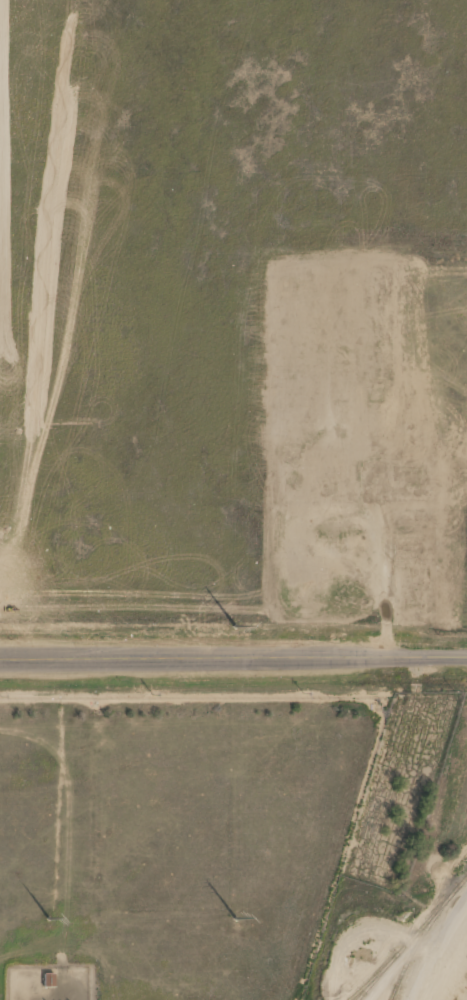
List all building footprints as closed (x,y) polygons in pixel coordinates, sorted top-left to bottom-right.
[(300,462),(300,450),(283,450),(283,462),(300,462)]
